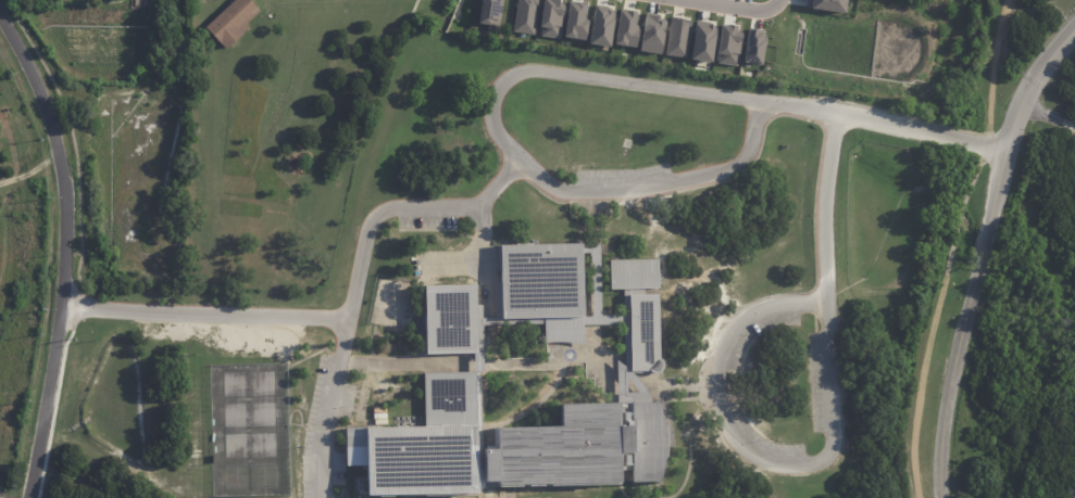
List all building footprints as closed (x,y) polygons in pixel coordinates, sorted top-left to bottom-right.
[(205,28),(235,0),(251,0),(261,11),(246,25),(250,28),(226,50),(205,28)] [(476,23),(480,0),(501,0),(498,26),(496,26),(495,30),(486,28),(486,24),(476,23)] [(511,33),(515,0),(538,0),(533,35),(511,33)] [(538,28),(542,0),(557,0),(557,3),(562,4),(557,38),(539,36),(540,29),(538,28)] [(803,8),(804,0),(844,0),(842,13),(803,8)] [(563,36),(567,3),(570,3),(570,1),(579,3),(579,2),(585,2),(585,9),(583,9),(582,17),(583,17),(583,21),(586,21),(583,39),(563,36)] [(587,43),(592,9),(595,10),(595,5),(607,7),(607,10),(614,11),(609,47),(587,43)] [(613,43),(618,11),(620,11),(620,9),(635,12),(633,25),(637,25),(634,47),(613,43)] [(645,13),(658,15),(658,18),(662,18),(662,21),(664,22),(659,54),(638,51),(645,13)] [(663,54),(668,16),(679,18),(679,20),(690,21),(685,58),(663,54)] [(741,62),(747,28),(758,29),(758,31),(762,33),(761,35),(763,35),(759,64),(741,62)] [(498,245),(578,243),(580,317),(499,319),(498,245)] [(596,244),(580,245),(580,253),(589,253),(589,280),(598,280),(596,244)] [(607,260),(654,259),(654,288),(608,290),(607,260)] [(423,285),(473,284),(475,353),(424,354),(423,285)] [(626,295),(655,294),(657,358),(658,359),(659,360),(660,362),(661,365),(661,368),(660,370),(657,373),(653,374),(650,374),(648,372),(646,371),(627,371),(626,295)] [(422,373),(472,372),(475,493),(365,496),(365,465),(345,465),(343,429),(365,427),(423,426),(422,373)] [(628,403),(649,403),(654,400),(658,410),(662,422),(663,433),(664,448),(663,460),(660,473),(657,483),(651,482),(630,482),(629,454),(616,454),(617,483),(496,485),(496,482),(483,482),(482,449),(495,449),(495,427),(559,426),(558,405),(615,404),(616,426),(628,425),(628,403)]
